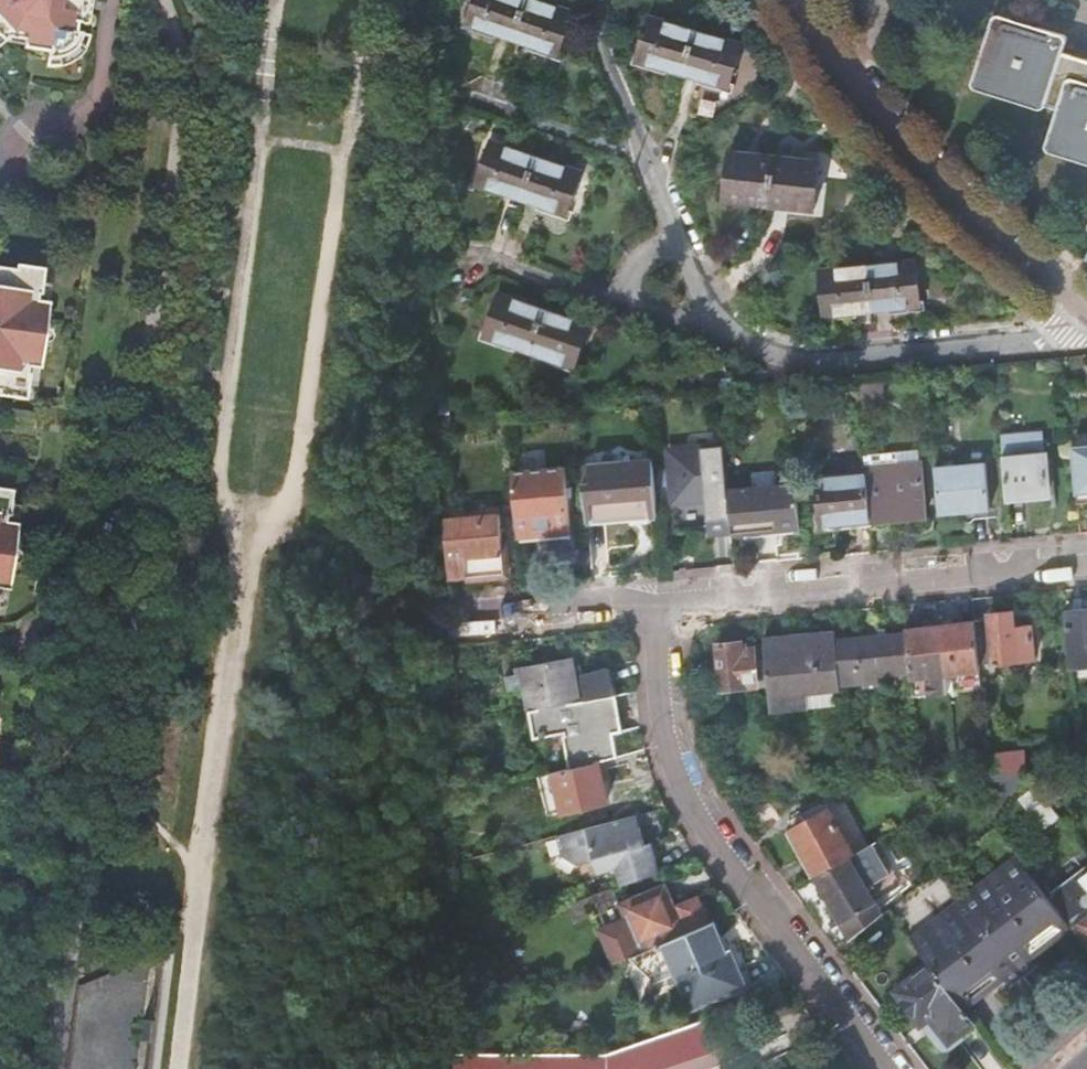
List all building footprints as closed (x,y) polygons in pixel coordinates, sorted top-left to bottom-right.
[(48,59),(49,59),(53,60),(57,59),(61,58),(65,57),(68,55),(71,53),(74,50),(77,47),(79,44),(80,40),(81,36),(82,34),(76,33),(78,24),(84,25),(88,26),(91,0),(0,0),(0,46),(4,42),(13,35),(26,37),(25,45),(24,49),(49,53),(48,59)] [(514,38),(527,0),(476,0),(469,22),(514,38)] [(514,38),(559,54),(574,12),(539,0),(527,0),(514,38)] [(1005,18),(1006,16),(994,13),(971,86),(985,90),(1004,18),(1005,18)] [(989,92),(1044,109),(1046,104),(1058,108),(1042,155),(1086,170),(1086,60),(1063,53),(1068,37),(1007,17),(989,92)] [(637,59),(683,73),(695,31),(649,18),(637,59)] [(695,31),(683,73),(729,86),(741,45),(695,31)] [(49,59),(48,59),(46,68),(53,68),(60,68),(66,66),(72,63),(77,59),(82,55),(86,49),(89,43),(90,37),(91,36),(82,34),(81,36),(80,40),(79,44),(77,47),(74,50),(71,53),(68,55),(65,57),(61,58),(57,59),(53,60),(49,59)] [(4,42),(25,45),(26,37),(13,35),(4,42)] [(477,182),(523,198),(537,157),(491,141),(477,182)] [(769,204),(774,156),(730,151),(725,199),(769,204)] [(818,160),(774,156),(769,204),(813,208),(818,160)] [(537,157),(523,198),(567,214),(582,172),(537,157)] [(867,265),(872,310),(920,305),(915,260),(867,265)] [(824,314),(872,310),(867,265),(819,270),(824,314)] [(44,344),(46,331),(48,319),(50,304),(49,303),(38,302),(39,296),(41,296),(43,285),(44,275),(45,270),(17,266),(16,271),(0,269),(0,397),(27,401),(28,396),(29,386),(30,375),(28,375),(29,368),(39,370),(41,370),(43,354),(44,344)] [(38,302),(49,303),(51,286),(43,285),(41,296),(39,296),(38,302)] [(485,335),(530,351),(544,309),(499,294),(485,335)] [(544,309),(530,351),(575,367),(590,325),(544,309)] [(37,387),(39,370),(29,368),(28,375),(30,375),(29,386),(37,387)] [(673,503),(728,498),(727,490),(723,444),(668,450),(673,503)] [(1072,447),(1077,501),(1086,501),(1086,445),(1072,447)] [(865,454),(866,469),(921,464),(920,450),(865,454)] [(1003,458),(1007,495),(1046,491),(1043,454),(1003,458)] [(583,466),(588,521),(658,512),(653,457),(583,466)] [(935,467),(939,513),(989,508),(985,462),(935,467)] [(866,472),(871,519),(926,514),(921,464),(866,469),(866,472)] [(512,473),(518,538),(570,533),(564,469),(512,473)] [(822,524),(871,519),(866,472),(818,477),(822,524)] [(728,498),(732,533),(778,529),(774,485),(727,490),(728,498)] [(9,591),(10,591),(13,575),(14,565),(16,551),(17,541),(20,525),(18,525),(7,523),(8,517),(11,517),(13,505),(14,496),(15,491),(0,489),(0,590),(9,591)] [(21,507),(13,505),(11,517),(8,517),(7,523),(18,525),(21,507)] [(500,515),(445,520),(450,580),(505,574),(503,553),(502,543),(500,515)] [(0,596),(0,608),(7,609),(9,591),(0,590),(0,596)] [(1070,666),(1086,664),(1086,610),(1065,612),(1070,666)] [(976,622),(980,664),(1035,659),(1032,626),(1014,627),(1012,612),(989,614),(989,620),(976,621),(976,622)] [(976,622),(941,625),(946,674),(981,671),(980,670),(980,664),(976,622)] [(912,695),(912,697),(948,694),(946,674),(941,625),(905,629),(906,634),(910,672),(912,695)] [(769,686),(771,709),(807,706),(806,691),(841,688),(841,685),(836,641),(836,634),(764,641),(765,650),(769,686)] [(836,641),(841,685),(879,681),(878,675),(910,672),(906,634),(836,641)] [(757,687),(753,651),(741,652),(740,644),(718,647),(722,690),(757,687)] [(588,701),(610,696),(606,671),(571,677),(567,659),(516,669),(509,671),(510,677),(501,678),(503,694),(520,691),(524,713),(525,713),(588,701)] [(618,731),(611,696),(610,696),(588,701),(594,736),(618,731)] [(564,771),(597,763),(645,751),(642,727),(618,731),(594,736),(588,701),(525,713),(529,740),(558,735),(564,771)] [(989,754),(991,775),(998,774),(1025,771),(1023,750),(989,754)] [(607,802),(597,763),(564,771),(554,773),(564,813),(607,802)] [(1040,796),(1027,806),(1044,829),(1058,819),(1040,796)] [(786,834),(811,880),(818,876),(855,855),(828,806),(821,805),(804,814),(808,822),(786,834)] [(622,820),(554,838),(561,859),(577,869),(594,864),(598,877),(616,871),(621,888),(660,875),(651,845),(644,847),(639,829),(635,831),(631,818),(622,820)] [(855,855),(818,876),(844,923),(846,922),(854,938),(883,916),(864,882),(873,876),(860,852),(855,855)] [(1017,858),(963,898),(970,906),(1023,867),(1017,858)] [(1023,867),(970,906),(1014,963),(1067,923),(1023,867)] [(609,934),(622,964),(632,959),(643,954),(687,936),(711,925),(703,906),(679,917),(675,909),(666,888),(623,907),(622,907),(612,911),(620,929),(609,934)] [(586,900),(615,967),(622,964),(609,934),(620,929),(612,911),(622,907),(623,907),(616,890),(586,900)] [(910,939),(915,946),(970,906),(963,898),(910,939)] [(930,965),(959,1003),(1014,963),(970,906),(915,946),(930,965)] [(1076,928),(1086,942),(1086,920),(1076,928)] [(677,977),(693,1013),(721,1000),(722,1002),(748,991),(732,951),(728,952),(716,923),(711,925),(687,936),(643,954),(632,959),(657,985),(677,977)] [(976,1024),(959,1003),(930,965),(896,991),(923,1026),(932,1019),(937,1026),(929,1033),(936,1042),(938,1044),(940,1046),(942,1047),(944,1048),(947,1049),(949,1049),(952,1048),(954,1048),(965,1039),(962,1035),(976,1024)] [(455,1056),(455,1068),(720,1068),(719,1065),(703,1022),(608,1055),(455,1056)]
